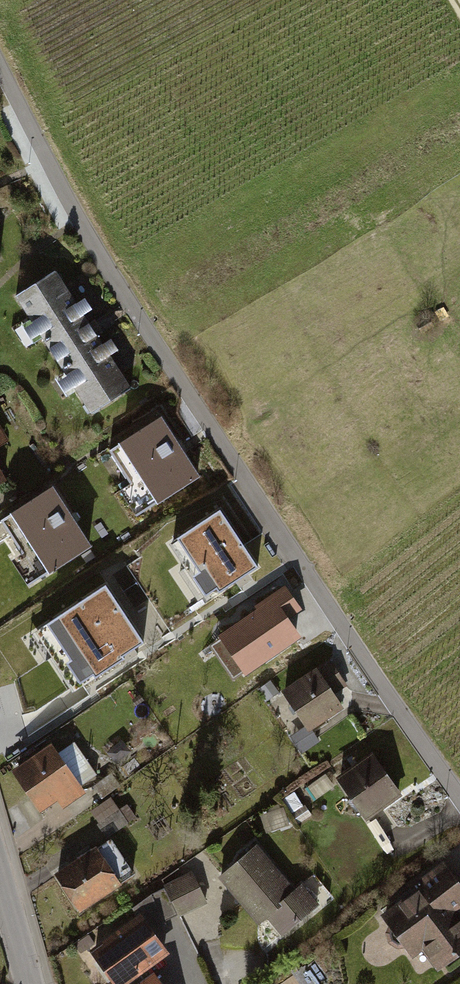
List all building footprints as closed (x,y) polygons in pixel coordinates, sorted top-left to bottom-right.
[(59,273),(17,298),(32,324),(26,328),(33,341),(41,336),(67,379),(58,384),(67,398),(76,393),(90,417),(133,392),(114,360),(124,355),(113,337),(102,344),(88,321),(97,316),(86,298),(77,304),(59,273)] [(159,419),(107,452),(129,486),(119,491),(134,515),(196,475),(159,419)] [(9,442),(0,424),(0,447),(9,442)] [(46,493),(1,523),(22,554),(10,561),(27,587),(84,551),(46,493)] [(214,511),(151,553),(198,622),(260,581),(214,511)] [(258,610),(219,636),(246,677),(303,639),(290,620),(304,611),(285,581),(253,603),(258,610)] [(96,583),(31,626),(76,698),(139,656),(96,583)] [(331,662),(282,691),(308,733),(345,710),(337,696),(348,689),(331,662)] [(54,743),(11,772),(39,815),(59,802),(64,810),(88,795),(54,743)] [(374,753),(337,778),(367,821),(404,795),(374,753)] [(114,801),(93,814),(108,839),(130,826),(114,801)] [(258,848),(221,880),(261,928),(270,921),(284,938),(322,906),(305,886),(296,893),(258,848)] [(98,851),(57,876),(81,914),(122,889),(98,851)] [(382,916),(412,960),(425,951),(439,973),(459,959),(459,916),(459,914),(459,913),(459,882),(451,869),(382,916)] [(193,876),(165,890),(180,919),(208,905),(193,876)] [(91,954),(113,983),(132,983),(170,957),(142,917),(91,954)]
